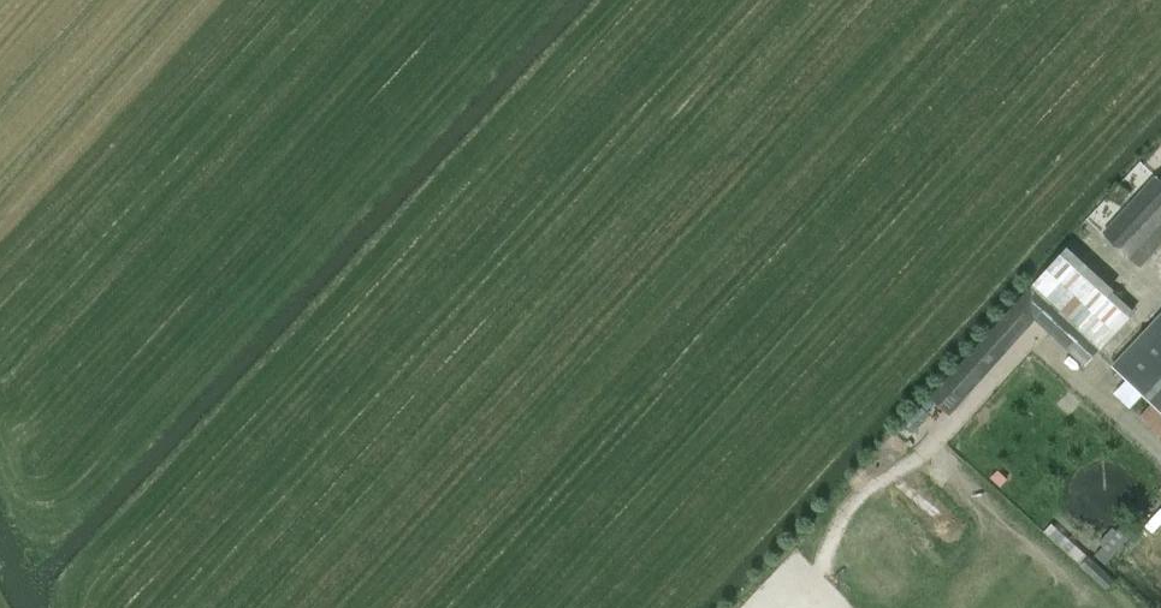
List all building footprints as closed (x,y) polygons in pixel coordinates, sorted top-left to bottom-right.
[(1103,234),(1140,268),(1160,245),(1160,179),(1156,174),(1103,234)] [(1069,247),(930,397),(949,414),(1036,321),(1085,366),(1136,311),(1114,291),(1115,290),(1069,247)] [(1160,411),(1160,317),(1113,368),(1152,403),(1160,411)] [(1104,546),(1096,554),(1106,563),(1136,531),(1125,521),(1117,530),(1113,526),(1099,541),(1104,546)]
